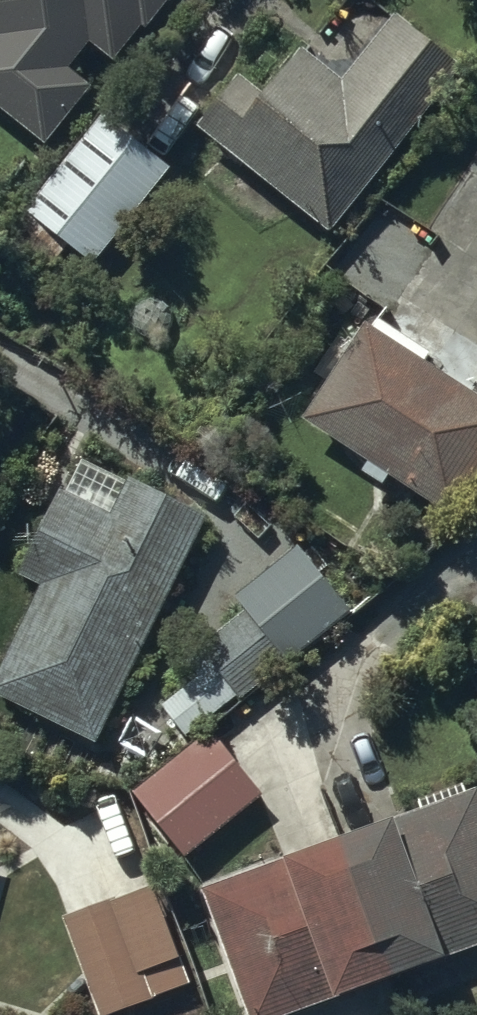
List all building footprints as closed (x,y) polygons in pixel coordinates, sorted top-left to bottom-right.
[(43,133),(89,78),(67,60),(91,31),(109,47),(148,0),(0,0),(0,97),(43,133)] [(454,55),(394,8),(340,75),(297,41),(260,88),(237,70),(201,114),(327,214),(454,55)] [(168,160),(101,106),(23,203),(91,257),(168,160)] [(370,322),(312,405),(448,499),(476,457),(476,396),(370,322)] [(128,471),(110,507),(61,483),(22,563),(45,575),(0,666),(0,684),(91,728),(200,505),(128,471)] [(348,606),(300,543),(238,590),(248,603),(207,635),(245,684),(348,606)] [(261,793),(208,727),(134,786),(187,852),(261,793)] [(341,828),(392,967),(476,937),(476,780),(341,828)] [(341,828),(205,877),(255,1014),(259,1014),(392,967),(341,828)] [(188,978),(149,877),(108,893),(65,909),(104,1010),(188,978)]
